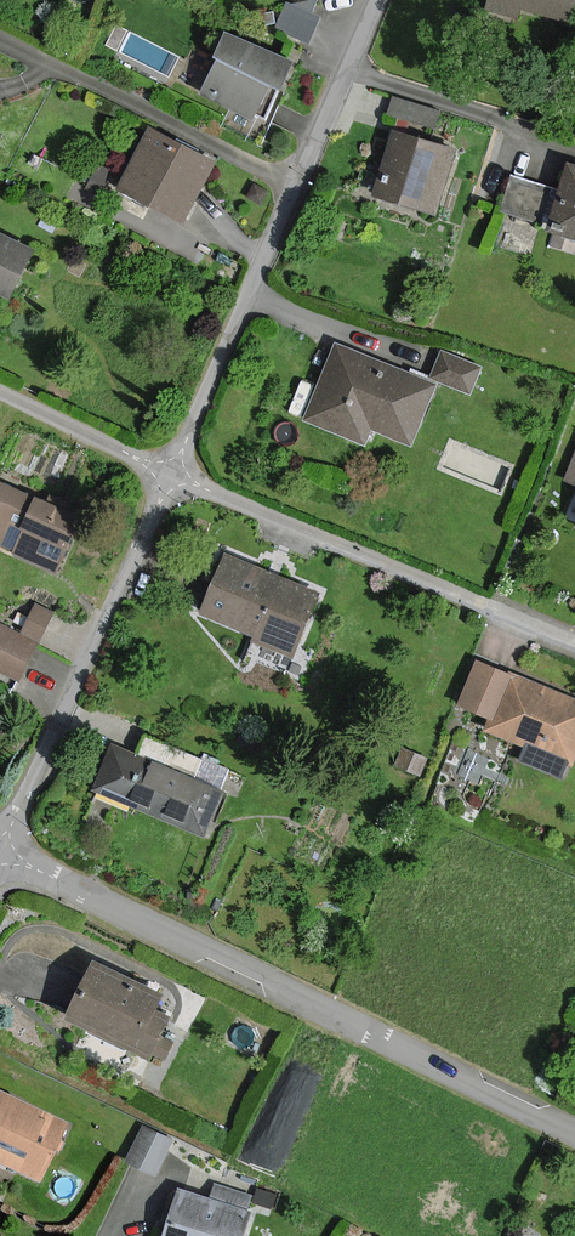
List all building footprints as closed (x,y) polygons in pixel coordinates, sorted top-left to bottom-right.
[(304,33),(316,7),(302,0),(286,0),(277,20),(304,33)] [(574,22),(574,18),(574,0),(495,0),(574,22)] [(293,63),(227,32),(216,56),(219,58),(202,95),(254,119),(270,85),(280,90),(293,63)] [(152,129),(121,189),(183,221),(214,160),(152,129)] [(395,132),(376,195),(440,214),(459,151),(395,132)] [(550,231),(574,238),(574,166),(570,165),(550,231)] [(501,204),(537,213),(545,179),(510,170),(501,204)] [(8,296),(32,250),(0,234),(0,292),(8,296)] [(439,386),(341,347),(310,424),(370,448),(378,429),(415,444),(439,386)] [(486,368),(449,353),(438,380),(475,395),(486,368)] [(565,479),(574,483),(574,454),(565,479)] [(60,574),(86,517),(0,477),(0,546),(60,574)] [(234,559),(208,616),(300,656),(325,599),(234,559)] [(43,638),(55,612),(36,604),(24,630),(43,638)] [(4,623),(0,630),(0,671),(16,680),(37,641),(4,623)] [(511,676),(477,661),(459,703),(493,718),(511,676)] [(492,730),(572,763),(574,756),(574,699),(514,675),(492,730)] [(95,789),(204,834),(222,791),(113,747),(95,789)] [(160,995),(94,964),(68,1018),(160,1061),(169,1042),(159,1037),(168,1018),(153,1010),(160,995)] [(0,1096),(0,1164),(42,1183),(68,1126),(0,1096)] [(177,1139),(147,1127),(130,1166),(160,1178),(177,1139)] [(186,1189),(169,1235),(253,1235),(259,1220),(250,1217),(256,1199),(220,1186),(215,1199),(186,1189)]
